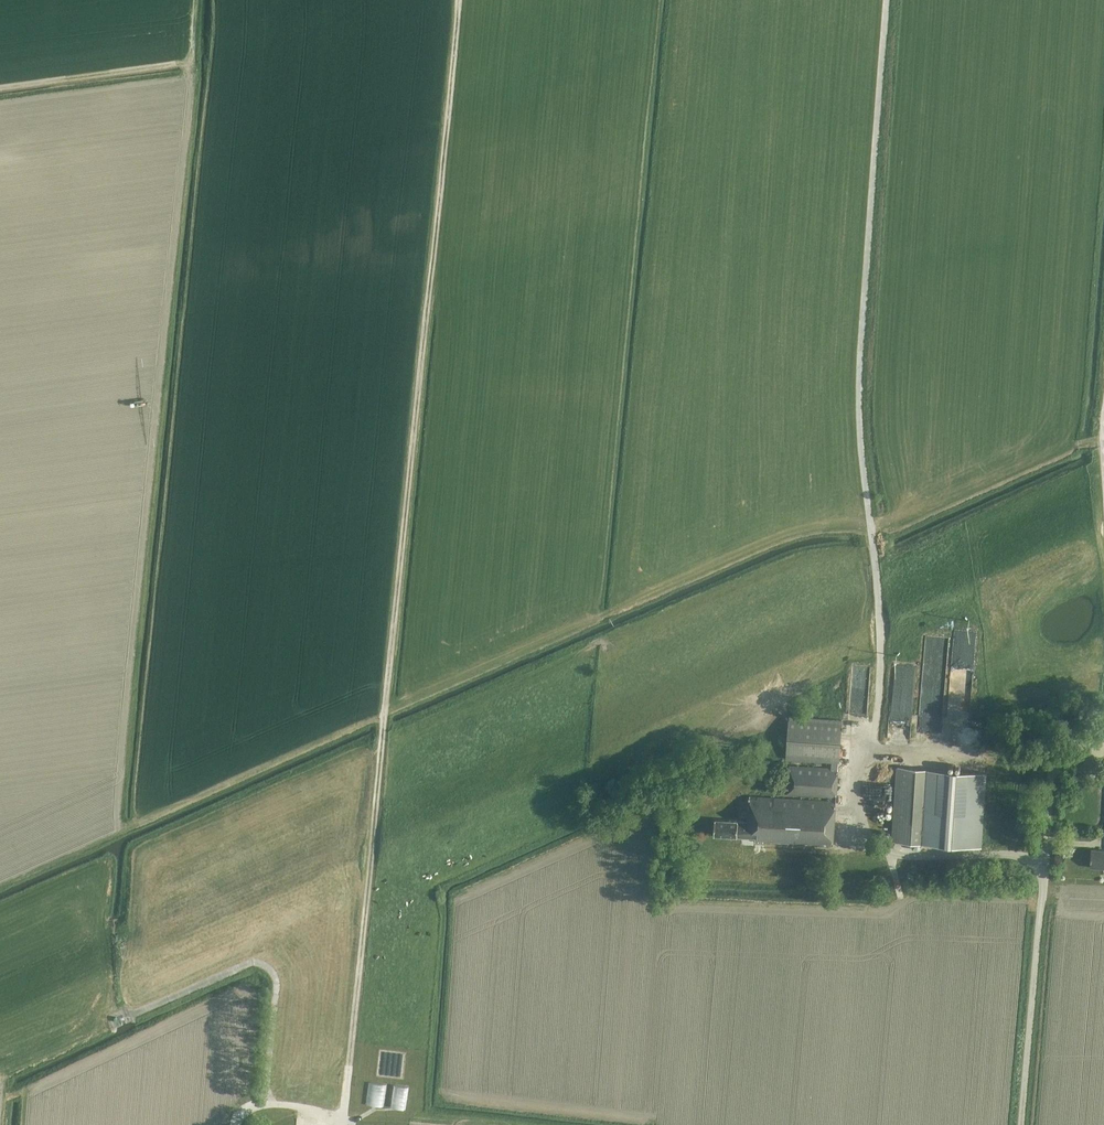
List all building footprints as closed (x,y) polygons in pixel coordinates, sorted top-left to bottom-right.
[(956,630),(955,643),(964,644),(963,649),(976,650),(978,633),(956,630)] [(831,762),(831,768),(789,765),(787,795),(831,797),(831,801),(749,796),(748,821),(715,819),(714,835),(755,837),(754,842),(833,846),(841,720),(788,718),(786,759),(831,762)] [(892,841),(933,844),(982,847),(987,773),(934,769),(896,766),(892,841)] [(1091,849),(1090,867),(1103,868),(1103,850),(1091,849)] [(370,1105),(388,1105),(388,1083),(371,1082),(370,1105)] [(409,1109),(412,1086),(396,1084),(393,1107),(409,1109)]
